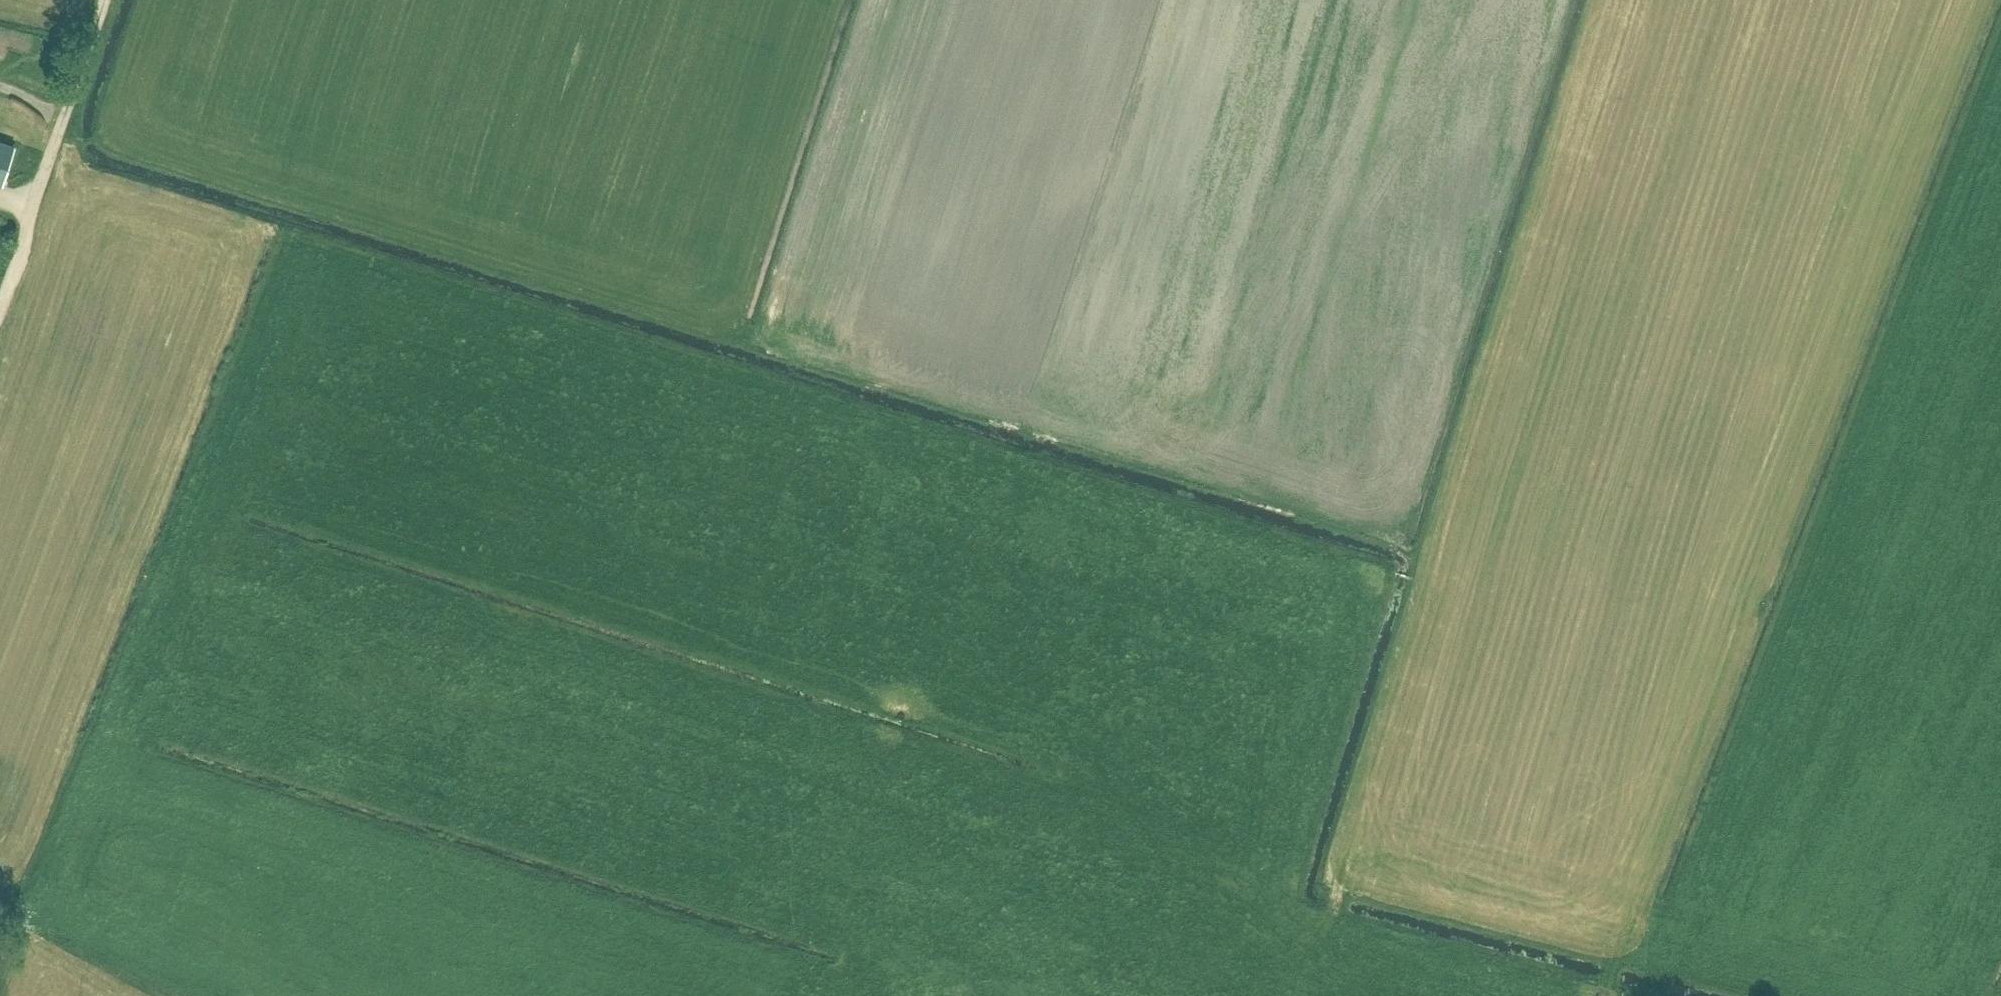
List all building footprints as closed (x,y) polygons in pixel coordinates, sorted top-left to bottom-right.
[(0,143),(0,183),(1,183),(13,147),(0,143)]
